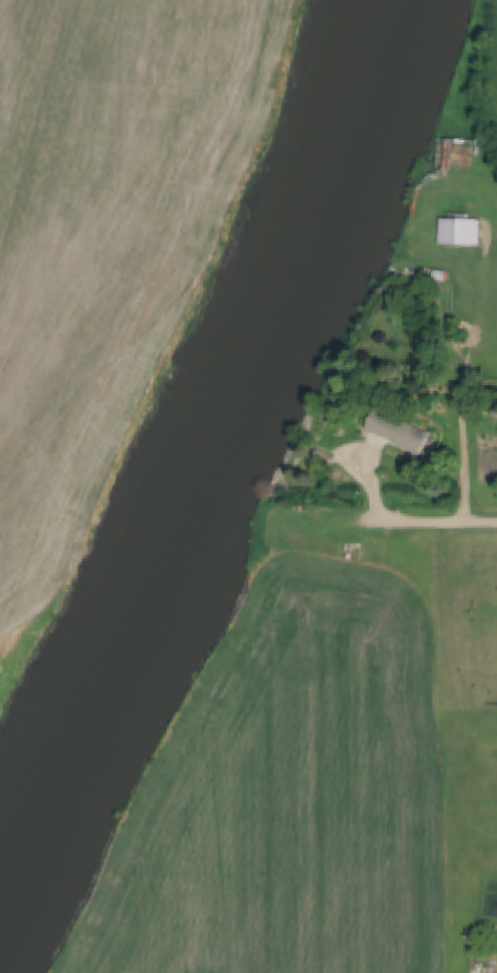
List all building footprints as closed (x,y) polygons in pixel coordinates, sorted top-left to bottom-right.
[(460,165),(460,170),(452,170),(453,139),(486,140),(485,153),(481,153),(482,144),(461,143),(460,158),(467,159),(467,165),(460,165)] [(480,157),(479,142),(446,143),(447,172),(454,172),(454,158),(480,157)] [(461,219),(461,213),(473,213),(473,220),(486,220),(485,244),(446,242),(447,219),(461,219)] [(442,270),(454,272),(453,282),(441,280),(442,270)] [(386,407),(440,433),(429,456),(375,429),(386,407)]
